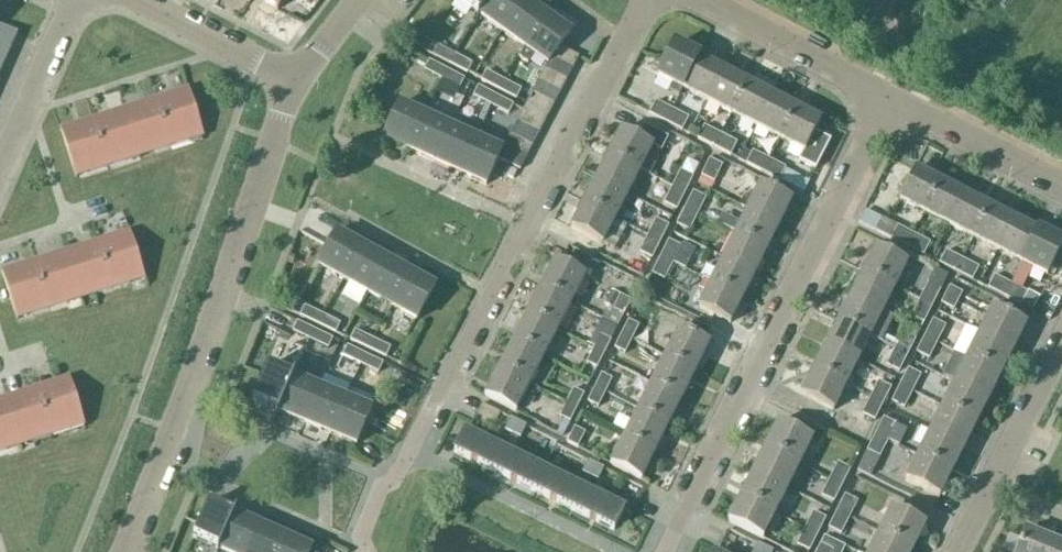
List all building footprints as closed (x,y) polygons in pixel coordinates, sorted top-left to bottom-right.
[(277,10),(283,0),(257,0),(277,10)] [(480,16),(491,0),(457,0),(480,16)] [(502,32),(524,1),(522,0),(491,0),(480,16),(502,32)] [(502,32),(524,49),(547,18),(524,1),(502,32)] [(534,56),(547,65),(552,58),(560,48),(570,34),(547,18),(524,49),(517,58),(527,65),(534,56)] [(12,46),(18,34),(0,26),(0,41),(12,46)] [(7,58),(12,46),(0,41),(0,55),(7,58)] [(657,77),(682,90),(698,59),(674,46),(657,77)] [(450,65),(455,56),(437,47),(432,56),(450,65)] [(552,59),(573,70),(579,58),(560,48),(552,59)] [(472,65),(455,56),(450,65),(467,75),(472,65)] [(547,65),(544,70),(567,81),(573,70),(552,59),(547,65)] [(682,90),(706,103),(723,71),(698,59),(682,90)] [(442,80),(447,70),(429,61),(424,71),(442,80)] [(464,79),(447,70),(442,80),(459,89),(464,79)] [(538,81),(561,93),(567,81),(544,70),(538,81)] [(481,82),(498,91),(504,81),(486,71),(481,82)] [(706,103),(731,115),(747,84),(723,71),(706,103)] [(521,90),(504,81),(498,91),(516,100),(521,90)] [(538,81),(532,93),(554,105),(561,93),(538,81)] [(731,115),(755,128),(771,97),(747,84),(731,115)] [(473,97),(490,106),(496,96),(478,87),(473,97)] [(156,100),(171,147),(203,137),(188,90),(156,100)] [(532,93),(526,105),(548,117),(554,105),(532,93)] [(496,96),(490,106),(508,115),(513,105),(496,96)] [(755,128),(780,140),(796,109),(771,97),(755,128)] [(124,110),(139,158),(171,147),(156,100),(124,110)] [(648,115),(665,123),(672,110),(655,101),(648,115)] [(409,151),(425,117),(399,105),(383,140),(409,151)] [(820,122),(796,109),(780,140),(803,152),(798,161),(815,170),(830,140),(815,132),(820,122)] [(92,120),(107,168),(139,158),(124,110),(92,120)] [(688,119),(672,110),(665,123),(681,132),(688,119)] [(523,111),(517,123),(539,134),(545,122),(523,111)] [(409,151),(435,163),(450,128),(425,117),(409,151)] [(107,168),(92,120),(60,131),(75,178),(107,168)] [(517,123),(510,134),(533,146),(539,134),(517,123)] [(621,131),(608,155),(640,172),(653,147),(661,151),(668,138),(644,126),(637,139),(621,131)] [(697,140),(713,148),(720,135),(704,126),(697,140)] [(435,163),(460,175),(476,140),(450,128),(435,163)] [(510,134),(504,146),(527,158),(533,146),(510,134)] [(737,143),(720,135),(713,148),(730,157),(737,143)] [(486,186),(501,152),(476,140),(460,175),(486,186)] [(504,146),(499,158),(520,170),(527,158),(504,146)] [(746,164),(762,173),(769,160),(752,151),(746,164)] [(640,172),(608,155),(596,180),(628,196),(640,172)] [(722,166),(709,160),(701,177),(714,183),(722,166)] [(785,168),(769,160),(762,173),(779,181),(785,168)] [(899,202),(923,214),(940,183),(915,170),(899,202)] [(672,187),(684,194),(692,177),(680,171),(672,187)] [(615,221),(628,196),(596,180),(583,204),(615,221)] [(923,214),(948,227),(964,195),(940,183),(923,214)] [(747,210),(779,226),(792,201),(760,185),(747,210)] [(676,210),(684,194),(672,187),(663,204),(676,210)] [(685,209),(697,215),(706,199),(693,192),(685,209)] [(948,227),(973,239),(989,208),(964,195),(948,227)] [(602,245),(615,221),(583,204),(571,229),(602,245)] [(973,239),(997,252),(1013,220),(989,208),(973,239)] [(689,232),(697,215),(685,209),(676,226),(689,232)] [(779,226),(747,210),(735,234),(767,250),(779,226)] [(648,234),(661,241),(668,226),(655,220),(648,234)] [(997,252),(1022,264),(1038,233),(1013,220),(997,252)] [(890,239),(907,248),(913,235),(897,227),(890,239)] [(97,242),(113,290),(145,280),(129,232),(97,242)] [(1061,246),(1061,245),(1038,233),(1022,264),(1046,276),(1061,246)] [(343,280),(361,247),(337,234),(318,267),(343,280)] [(654,255),(661,241),(648,234),(641,249),(654,255)] [(767,250),(735,234),(723,259),(755,275),(767,250)] [(930,243),(913,235),(907,248),(924,256),(930,243)] [(660,258),(673,264),(681,247),(668,241),(660,258)] [(65,252),(81,300),(113,290),(97,242),(65,252)] [(361,247),(343,280),(367,294),(386,261),(361,247)] [(875,248),(863,273),(895,289),(907,264),(875,248)] [(939,265),(955,273),(962,259),(946,251),(939,265)] [(33,263),(49,310),(81,300),(65,252),(33,263)] [(664,280),(673,264),(660,258),(652,274),(664,280)] [(755,275),(723,259),(710,284),(742,300),(755,275)] [(979,268),(962,259),(955,273),(972,282),(979,268)] [(386,261),(367,294),(392,308),(410,275),(386,261)] [(540,289),(571,304),(585,278),(554,262),(540,289)] [(49,310),(33,263),(1,273),(16,320),(49,310)] [(851,297),(882,313),(895,289),(863,273),(851,297)] [(410,275),(392,308),(416,321),(435,288),(410,275)] [(987,289),(1004,298),(1011,285),(994,276),(987,289)] [(742,300),(710,284),(698,308),(730,324),(742,300)] [(919,301),(931,307),(940,291),(927,285),(919,301)] [(1038,299),(1011,285),(1004,298),(1031,312),(1038,299)] [(962,293),(949,287),(941,304),(953,310),(962,293)] [(571,304),(540,289),(526,316),(557,331),(571,304)] [(630,301),(620,296),(613,310),(624,315),(630,301)] [(838,322),(870,338),(882,313),(851,297),(838,322)] [(923,324),(931,307),(919,301),(911,317),(923,324)] [(318,325),(322,316),(305,307),(300,317),(318,325)] [(979,333),(1014,351),(1026,326),(992,309),(979,333)] [(322,316),(318,325),(335,334),(340,324),(322,316)] [(557,331),(526,316),(513,342),(543,358),(557,331)] [(924,337),(937,343),(945,327),(932,320),(924,337)] [(621,335),(632,341),(639,327),(628,321),(621,335)] [(858,362),(870,338),(838,322),(826,347),(858,362)] [(310,341),(315,331),(297,323),(292,332),(310,341)] [(678,330),(664,357),(696,372),(709,345),(678,330)] [(315,331),(310,341),(328,349),(333,340),(315,331)] [(350,341),(368,350),(373,340),(355,331),(350,341)] [(894,350),(907,356),(915,340),(903,333),(894,350)] [(1014,351),(979,333),(967,358),(1001,375),(1014,351)] [(625,354),(632,341),(621,335),(614,349),(625,354)] [(593,350),(604,356),(611,342),(600,336),(593,350)] [(929,360),(937,343),(924,337),(916,354),(929,360)] [(391,349),(373,340),(368,350),(386,358),(391,349)] [(543,358),(513,342),(499,369),(529,385),(543,358)] [(342,357),(361,365),(365,355),(347,347),(342,357)] [(845,387),(858,362),(826,347),(814,371),(845,387)] [(597,369),(604,356),(593,350),(586,364),(597,369)] [(898,373),(907,356),(894,350),(886,367),(898,373)] [(383,364),(365,355),(361,365),(379,374),(383,364)] [(682,399),(696,372),(664,357),(651,384),(682,399)] [(1001,375),(967,358),(955,383),(989,400),(1001,375)] [(278,413),(293,378),(267,367),(252,402),(278,413)] [(529,385),(499,369),(485,396),(515,412),(529,385)] [(900,385),(913,392),(921,375),(908,369),(900,385)] [(833,412),(845,387),(814,371),(801,396),(833,412)] [(594,389),(605,394),(612,380),(601,375),(594,389)] [(37,389),(52,436),(84,426),(69,378),(37,389)] [(304,424),(319,389),(293,378),(278,413),(304,424)] [(870,399),(882,405),(891,389),(878,382),(870,399)] [(989,400),(955,383),(942,408),(976,425),(989,400)] [(668,426),(682,399),(651,384),(637,411),(668,426)] [(904,408),(913,392),(900,385),(892,402),(904,408)] [(5,399),(20,446),(52,436),(37,389),(5,399)] [(330,435),(345,400),(319,389),(304,424),(330,435)] [(597,408),(605,394),(594,389),(587,403),(597,408)] [(566,404),(577,409),(584,395),(573,390),(566,404)] [(20,446),(5,399),(0,401),(0,453),(20,446)] [(874,421),(882,405),(870,399),(861,415),(874,421)] [(345,400),(330,435),(356,446),(371,411),(345,400)] [(569,423),(577,409),(566,404),(559,418),(569,423)] [(976,425),(942,408),(930,432),(964,449),(976,425)] [(655,453),(668,426),(637,411),(624,438),(655,453)] [(518,423),(510,419),(504,431),(512,435),(518,423)] [(875,435),(888,442),(896,425),(883,419),(875,435)] [(526,427),(518,423),(512,435),(520,439),(526,427)] [(778,423),(766,448),(800,465),(812,440),(778,423)] [(567,442),(578,448),(585,433),(574,428),(567,442)] [(964,449),(930,432),(917,457),(951,474),(964,449)] [(504,452),(464,433),(454,453),(494,473),(504,452)] [(880,458),(888,442),(875,435),(867,452),(880,458)] [(641,480),(655,453),(624,438),(610,465),(641,480)] [(753,473),(787,490),(800,465),(766,448),(753,473)] [(544,472),(504,452),(494,473),(534,492),(544,472)] [(951,474),(917,457),(905,482),(939,499),(951,474)] [(596,465),(588,461),(582,473),(590,477),(596,465)] [(829,480),(842,487),(850,470),(837,464),(829,480)] [(604,469),(596,465),(590,477),(598,481),(604,469)] [(584,492),(544,472),(534,492),(574,512),(584,492)] [(753,473),(741,497),(775,514),(787,490),(753,473)] [(833,503),(842,487),(829,480),(821,497),(833,503)] [(624,511),(584,492),(574,512),(614,532),(624,511)] [(836,512),(849,519),(857,502),(844,496),(836,512)] [(728,522),(762,539),(775,514),(741,497),(728,522)] [(219,550),(234,515),(209,504),(193,539),(219,550)] [(891,509),(879,533),(913,551),(926,526),(891,509)] [(841,535),(849,519),(836,512),(828,529),(841,535)] [(805,529),(817,536),(825,519),(813,513),(805,529)] [(260,527),(234,515),(219,550),(223,551),(249,551),(260,527)] [(285,538),(260,527),(249,551),(279,551),(285,538)] [(817,536),(805,529),(796,546),(809,551),(817,536)] [(1052,542),(1026,531),(1017,551),(1049,551),(1052,542)] [(879,533),(869,551),(912,551),(913,551),(879,533)] [(279,551),(310,551),(311,550),(285,538),(279,551)] [(1052,542),(1049,551),(1061,551),(1061,546),(1052,542)]
